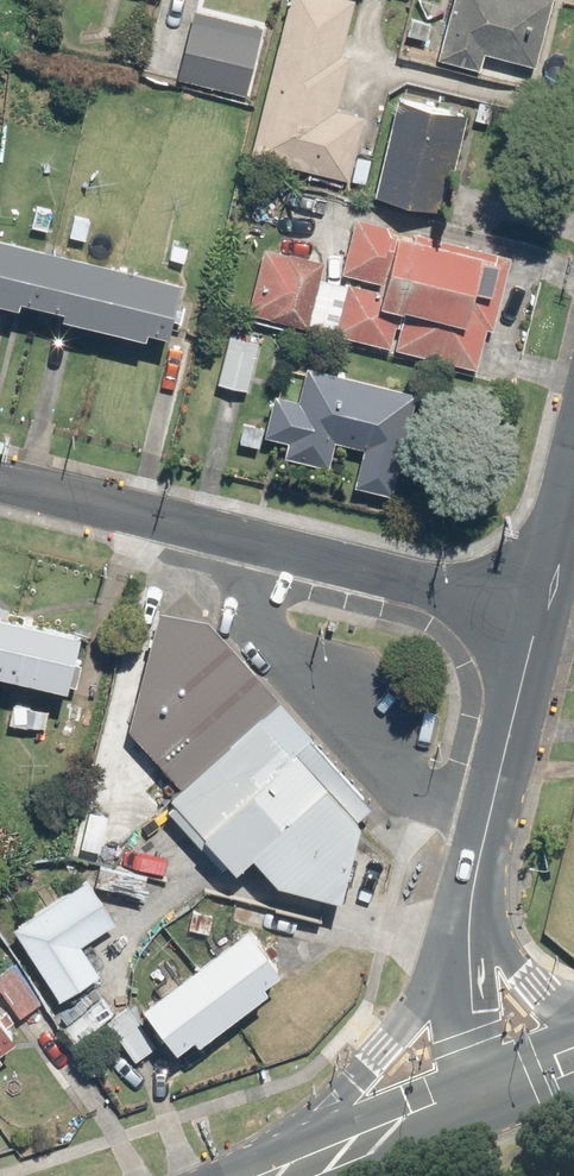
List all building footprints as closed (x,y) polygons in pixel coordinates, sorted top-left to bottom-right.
[(356,0),(293,0),(257,155),(359,178),(372,122),(337,114),(351,56),(343,54),(356,0)] [(555,0),(456,0),(441,57),(481,68),(486,49),(538,63),(555,0)] [(466,118),(400,99),(374,191),(440,210),(466,118)] [(252,313),(477,364),(486,321),(499,324),(506,291),(500,289),(509,251),(357,217),(345,271),(387,281),(385,290),(318,275),(322,257),(267,245),(252,313)] [(26,304),(28,295),(70,305),(68,314),(154,335),(156,328),(178,333),(192,275),(0,228),(0,297),(26,304)] [(261,340),(232,332),(219,384),(247,391),(261,340)] [(418,391),(311,365),(303,396),(281,391),(270,437),(292,442),(289,455),(330,464),(336,439),(368,447),(359,483),(394,491),(418,391)] [(370,795),(211,610),(158,607),(130,723),(269,882),(340,892),(370,795)] [(79,688),(93,632),(0,609),(0,668),(79,688)] [(81,941),(120,916),(92,872),(16,920),(63,994),(99,971),(81,941)] [(145,998),(180,1044),(200,1028),(205,1035),(273,985),(264,973),(283,959),(253,918),(145,998)] [(0,970),(0,985),(47,1046),(71,1027),(16,958),(0,970)] [(130,1001),(107,1017),(134,1057),(157,1042),(130,1001)] [(5,1051),(1,1046),(21,1032),(0,1004),(0,1055),(5,1051)]
